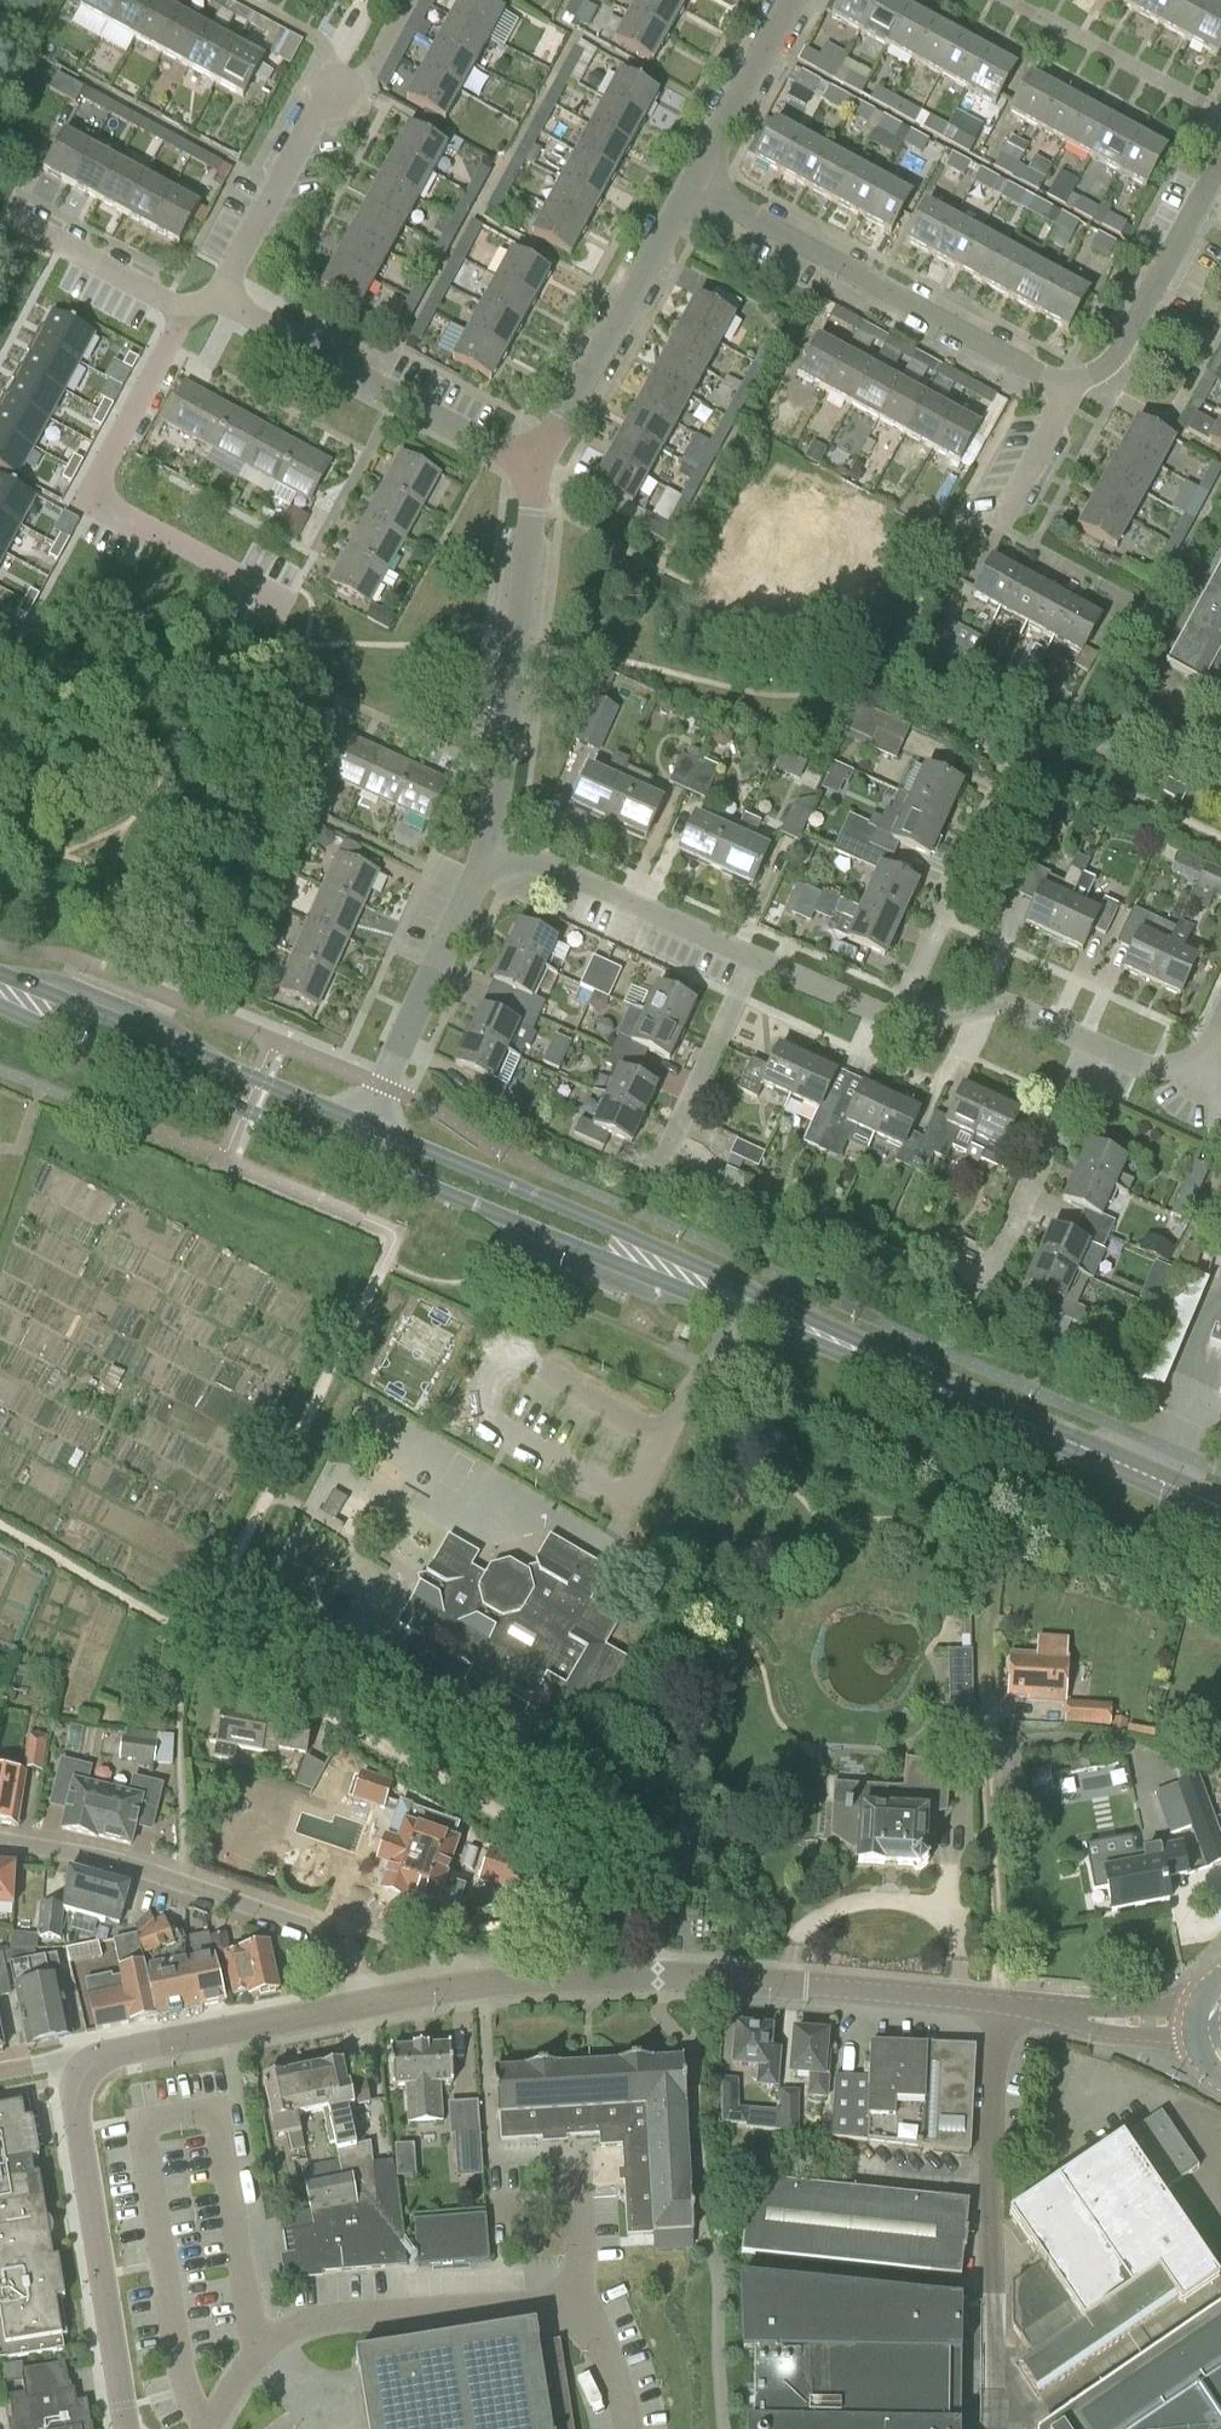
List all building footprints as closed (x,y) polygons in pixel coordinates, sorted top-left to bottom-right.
[(121,0),(85,0),(79,11),(107,26),(121,0)] [(154,2),(151,0),(121,0),(107,26),(133,40),(154,2)] [(224,0),(203,0),(219,9),(224,0)] [(251,14),(226,0),(224,0),(219,9),(246,23),(251,14)] [(430,8),(435,0),(422,0),(420,3),(430,8)] [(488,40),(503,12),(480,0),(460,0),(450,19),(488,40)] [(585,0),(573,0),(565,15),(574,20),(585,0)] [(682,9),(666,0),(637,0),(629,15),(667,36),(682,9)] [(687,0),(666,0),(682,9),(687,0)] [(878,0),(842,0),(833,17),(860,33),(878,0)] [(908,10),(889,0),(878,0),(860,33),(887,47),(908,10)] [(1143,0),(1111,0),(1136,13),(1143,0)] [(1177,0),(1143,0),(1136,13),(1162,28),(1177,0)] [(1209,5),(1201,0),(1177,0),(1162,28),(1189,42),(1209,5)] [(160,55),(181,16),(154,2),(133,40),(160,55)] [(1189,42),(1216,58),(1220,49),(1220,11),(1209,5),(1189,42)] [(914,62),(934,25),(908,10),(887,47),(914,62)] [(273,26),(251,14),(246,23),(268,35),(273,26)] [(652,63),(667,36),(629,15),(614,42),(652,63)] [(187,69),(208,31),(181,16),(160,55),(187,69)] [(474,67),(488,40),(450,19),(435,46),(474,67)] [(941,77),(961,40),(934,25),(914,62),(941,77)] [(280,30),(273,26),(268,35),(260,49),(289,64),(300,42),(279,30),(280,30)] [(214,84),(234,45),(208,31),(187,69),(214,84)] [(967,92),(988,54),(961,40),(941,77),(967,92)] [(559,76),(569,81),(579,63),(588,68),(597,51),(579,41),(574,49),(559,76)] [(833,82),(840,69),(840,68),(847,55),(825,44),(818,57),(803,49),(796,62),(833,82)] [(234,45),(214,84),(241,99),(262,60),(234,45)] [(459,94),(474,67),(435,46),(421,73),(459,94)] [(988,54),(967,92),(995,107),(1016,70),(988,54)] [(822,101),(830,88),(793,68),(786,81),(822,101)] [(840,69),(833,82),(860,96),(867,83),(840,69)] [(444,121),(459,94),(421,73),(406,100),(444,121)] [(605,101),(642,121),(657,93),(620,73),(605,101)] [(74,105),(82,90),(57,76),(49,91),(74,105)] [(554,108),(569,81),(559,76),(545,103),(554,108)] [(1037,130),(1058,92),(1030,77),(1009,115),(1037,130)] [(887,111),(895,97),(876,87),(869,101),(887,111)] [(849,116),(856,103),(830,88),(822,101),(849,116)] [(109,116),(115,105),(87,91),(82,101),(109,116)] [(1064,145),(1085,107),(1058,92),(1037,130),(1064,145)] [(914,125),(922,111),(895,97),(887,111),(914,125)] [(781,121),(798,126),(804,105),(787,100),(781,121)] [(628,148),(642,121),(605,101),(590,128),(628,148)] [(540,135),(554,108),(545,103),(530,130),(540,135)] [(856,103),(849,116),(867,126),(874,113),(856,103)] [(136,130),(141,120),(115,105),(109,116),(136,130)] [(1090,160),(1111,122),(1085,107),(1064,145),(1090,160)] [(941,140),(948,127),(947,127),(948,126),(922,111),(914,125),(941,140)] [(893,140),(901,127),(883,117),(875,130),(893,140)] [(163,145),(168,135),(141,120),(136,130),(163,145)] [(782,175),(802,138),(775,122),(754,160),(782,175)] [(1117,175),(1138,137),(1111,122),(1090,160),(1117,175)] [(395,152),(426,169),(441,142),(410,125),(395,152)] [(948,127),(941,140),(968,155),(975,142),(948,127)] [(613,175),(628,148),(590,128),(576,154),(613,175)] [(525,161),(540,135),(530,130),(515,156),(525,161)] [(938,165),(946,151),(910,131),(902,145),(938,165)] [(70,188),(91,149),(63,134),(42,173),(70,188)] [(1138,137),(1117,175),(1145,190),(1166,152),(1138,137)] [(809,190),(829,152),(802,138),(782,175),(809,190)] [(97,202),(118,164),(91,149),(70,188),(97,202)] [(195,149),(190,159),(217,175),(223,165),(195,149)] [(946,151),(938,165),(946,169),(942,177),(956,185),(961,177),(964,178),(971,164),(946,151)] [(411,196),(426,169),(395,152),(380,179),(411,196)] [(836,205),(856,167),(829,152),(809,190),(836,205)] [(599,201),(613,175),(576,154),(561,181),(599,201)] [(510,188),(525,161),(515,156),(501,183),(510,188)] [(1011,178),(1018,165),(999,156),(993,169),(1011,178)] [(1044,180),(1051,167),(1034,158),(1027,171),(1044,180)] [(124,217),(145,178),(118,164),(97,202),(124,217)] [(466,191),(476,197),(490,171),(480,166),(466,191)] [(863,219),(883,182),(856,167),(836,205),(863,219)] [(1000,198),(1008,184),(980,169),(973,183),(1000,198)] [(1038,192),(1044,181),(1025,171),(1019,183),(1038,192)] [(151,231),(171,193),(145,178),(124,217),(151,231)] [(397,223),(411,196),(380,179),(366,206),(397,223)] [(584,228),(599,201),(561,181),(547,208),(584,228)] [(883,182),(863,219),(890,235),(911,197),(883,182)] [(496,215),(510,188),(501,183),(486,210),(496,215)] [(1027,213),(1034,199),(1008,184),(1000,198),(1001,198),(996,207),(1010,215),(1015,206),(1027,213)] [(1065,206),(1071,194),(1053,185),(1047,197),(1065,206)] [(461,223),(476,197),(466,191),(452,218),(461,223)] [(171,193),(151,231),(178,246),(199,208),(171,193)] [(1071,194),(1065,206),(1092,221),(1098,208),(1071,194)] [(1054,227),(1061,214),(1034,199),(1027,213),(1054,227)] [(933,258),(954,220),(926,204),(905,243),(933,258)] [(382,250),(397,223),(366,206),(351,233),(382,250)] [(569,256),(584,228),(547,208),(532,235),(569,256)] [(1061,214),(1054,227),(1071,237),(1078,223),(1061,214)] [(1119,237),(1126,225),(1108,215),(1101,227),(1119,237)] [(446,250),(461,223),(452,218),(437,245),(446,250)] [(960,273),(980,235),(954,220),(933,258),(960,273)] [(453,257),(462,262),(481,227),(472,222),(453,257)] [(368,277),(382,250),(351,233),(336,259),(368,277)] [(1117,261),(1123,249),(1115,244),(1098,234),(1090,247),(1108,257),(1108,256),(1117,261)] [(987,287),(1007,250),(980,235),(960,273),(987,287)] [(432,277),(446,250),(437,245),(422,272),(432,277)] [(1014,302),(1034,264),(1007,250),(987,287),(1014,302)] [(496,280),(534,300),(549,273),(511,252),(496,280)] [(448,289),(462,262),(453,257),(439,284),(448,289)] [(353,304),(368,277),(336,259),(321,287),(353,304)] [(1041,316),(1061,279),(1034,264),(1014,302),(1041,316)] [(417,303),(432,277),(422,272),(408,298),(417,303)] [(1061,279),(1041,316),(1068,332),(1089,295),(1061,279)] [(520,327),(534,300),(496,280),(481,306),(520,327)] [(434,315),(448,289),(439,284),(425,310),(434,315)] [(681,325),(719,346),(734,318),(696,297),(681,325)] [(401,332),(417,303),(408,298),(392,327),(401,332)] [(505,354),(520,327),(481,306),(467,333),(505,354)] [(830,318),(849,328),(854,319),(835,309),(830,318)] [(419,342),(434,315),(425,310),(409,338),(419,342)] [(51,312),(36,340),(79,363),(94,335),(51,312)] [(884,348),(889,339),(862,324),(858,333),(856,332),(852,342),(869,351),(874,342),(884,348)] [(704,372),(719,346),(681,325),(666,351),(704,372)] [(491,382),(505,354),(467,333),(452,361),(491,382)] [(752,364),(762,369),(777,342),(767,336),(752,364)] [(847,353),(819,338),(798,377),(825,392),(847,353)] [(911,362),(916,353),(889,339),(884,348),(911,362)] [(36,340),(21,368),(63,391),(79,363),(36,340)] [(1220,370),(1220,348),(1206,374),(1216,379),(1220,370)] [(128,349),(121,362),(133,368),(140,356),(128,349)] [(690,399),(704,372),(666,351),(652,378),(690,399)] [(852,407),(873,368),(847,353),(825,392),(852,407)] [(938,377),(943,368),(916,353),(911,362),(938,377)] [(747,396),(762,369),(752,364),(738,390),(747,396)] [(21,368),(5,396),(48,419),(63,391),(21,368)] [(879,421),(900,382),(873,368),(852,407),(879,421)] [(965,392),(970,383),(943,368),(938,377),(965,392)] [(1201,406),(1216,379),(1206,374),(1192,401),(1201,406)] [(675,426),(690,399),(652,378),(637,405),(675,426)] [(199,442),(221,402),(184,382),(163,422),(199,442)] [(905,436),(927,397),(900,382),(879,421),(905,436)] [(970,383),(965,392),(991,406),(996,397),(970,383)] [(733,423),(747,396),(738,390),(723,417),(733,423)] [(0,406),(0,430),(33,447),(48,419),(5,396),(0,406)] [(102,396),(96,409),(108,415),(115,403),(102,396)] [(932,451),(954,412),(927,397),(905,436),(932,451)] [(1201,406),(1192,401),(1178,427),(1188,431),(1211,443),(1210,446),(1220,452),(1220,424),(1220,426),(1196,415),(1201,406)] [(235,461),(257,421),(221,402),(199,442),(235,461)] [(661,453),(675,426),(637,405),(622,432),(661,453)] [(96,409),(89,421),(101,427),(108,415),(96,409)] [(954,412),(932,451),(960,466),(981,427),(954,412)] [(718,449),(733,423),(723,417),(708,444),(718,449)] [(271,480),(292,441),(257,421),(235,461),(271,480)] [(1122,450),(1160,470),(1175,442),(1137,422),(1122,450)] [(17,475),(33,447),(0,430),(0,466),(17,475)] [(646,479),(661,453),(622,432),(608,458),(646,479)] [(718,449),(708,444),(701,440),(697,446),(705,450),(694,471),(703,476),(718,449)] [(292,441),(271,480),(308,500),(329,460),(292,441)] [(1146,497),(1160,470),(1122,450),(1108,476),(1146,497)] [(382,484),(421,505),(439,473),(400,451),(382,484)] [(72,453),(65,465),(77,472),(84,459),(72,453)] [(631,507),(646,479),(608,458),(593,486),(631,507)] [(1206,495),(1220,468),(1212,463),(1197,490),(1206,495)] [(65,465),(58,477),(71,484),(77,472),(65,465)] [(689,503),(703,476),(694,471),(679,497),(689,503)] [(764,497),(752,495),(716,565),(715,568),(712,567),(752,588),(758,577),(782,580),(791,563),(803,540),(832,545),(854,502),(818,483),(794,480),(779,472),(774,471),(765,488),(764,497)] [(1132,524),(1146,497),(1108,476),(1093,503),(1132,524)] [(19,526),(34,498),(0,479),(0,515),(19,526)] [(404,537),(421,505),(382,484),(365,516),(404,537)] [(1206,495),(1197,490),(1196,492),(1183,485),(1171,508),(1184,515),(1183,517),(1192,522),(1206,495)] [(674,529),(689,503),(679,497),(664,524),(645,513),(636,527),(667,544),(674,529)] [(1117,551),(1132,524),(1093,503),(1079,531),(1117,551)] [(296,540),(308,517),(288,507),(282,520),(277,517),(272,528),(296,540)] [(4,554),(19,526),(0,515),(0,552),(4,554)] [(386,569),(404,537),(365,516),(347,547),(386,569)] [(1178,548),(1192,522),(1183,517),(1168,543),(1178,548)] [(58,531),(52,543),(64,550),(70,538),(58,531)] [(52,543),(45,555),(57,562),(64,550),(52,543)] [(1163,576),(1178,548),(1168,543),(1153,571),(1163,576)] [(368,602),(386,569),(347,547),(329,580),(368,602)] [(1001,613),(1021,577),(993,561),(973,598),(1001,613)] [(1166,665),(1202,684),(1205,679),(1220,688),(1220,566),(1166,665)] [(1027,628),(1048,591),(1021,577),(1001,613),(1027,628)] [(28,587),(21,599),(33,606),(40,594),(28,587)] [(1054,643),(1075,606),(1048,591),(1027,628),(1054,643)] [(21,599),(14,612),(27,618),(33,606),(21,599)] [(1075,606),(1054,643),(1081,658),(1102,621),(1075,606)] [(971,666),(978,654),(953,641),(960,627),(946,619),(932,645),(971,666)] [(978,654),(971,666),(986,674),(992,662),(978,654)] [(1028,689),(1035,677),(1017,668),(1010,680),(1028,689)] [(622,712),(633,685),(606,674),(595,699),(592,697),(573,742),(599,754),(618,710),(622,712)] [(1035,677),(1028,689),(1043,697),(1050,685),(1035,677)] [(895,761),(909,729),(859,707),(844,738),(895,761)] [(300,739),(308,721),(294,715),(287,733),(300,739)] [(328,775),(347,735),(313,720),(295,760),(328,775)] [(361,790),(379,750),(347,735),(328,775),(361,790)] [(393,805),(412,765),(379,750),(361,790),(393,805)] [(801,778),(807,763),(781,752),(775,767),(801,778)] [(609,800),(628,760),(614,754),(605,775),(589,767),(572,803),(615,823),(623,807),(609,800)] [(686,790),(699,763),(681,755),(668,782),(686,790)] [(623,807),(615,823),(645,837),(662,801),(646,793),(652,779),(626,767),(629,760),(628,760),(609,800),(623,807)] [(699,763),(686,790),(705,799),(718,771),(699,763)] [(412,765),(393,805),(427,821),(445,781),(412,765)] [(837,765),(823,785),(834,792),(848,772),(837,765)] [(925,820),(942,828),(961,785),(925,769),(911,798),(931,807),(925,820)] [(1180,804),(1187,790),(1166,778),(1159,792),(1180,804)] [(889,813),(880,832),(893,838),(892,841),(899,845),(928,858),(942,828),(925,820),(931,807),(911,798),(902,819),(889,813)] [(798,841),(811,813),(792,804),(779,832),(798,841)] [(729,854),(747,816),(745,815),(740,824),(716,813),(711,823),(695,815),(678,851),(709,865),(716,849),(729,854)] [(716,849),(709,865),(752,885),(768,848),(752,841),(760,823),(747,816),(729,854),(716,849)] [(849,816),(841,834),(869,846),(876,830),(877,828),(868,824),(849,816)] [(417,854),(420,839),(390,832),(387,847),(417,854)] [(860,864),(869,846),(841,834),(833,851),(860,864)] [(324,888),(364,906),(379,872),(355,862),(361,849),(346,842),(347,840),(336,836),(333,843),(342,847),(339,854),(324,888)] [(1054,937),(1083,874),(1089,861),(1076,855),(1058,893),(1045,887),(1051,873),(1036,866),(1022,896),(1036,902),(1026,924),(1054,937)] [(1206,864),(1188,903),(1207,912),(1214,897),(1220,900),(1220,872),(1206,864)] [(886,905),(903,913),(917,884),(880,868),(861,910),(880,918),(886,905)] [(1083,874),(1054,937),(1082,950),(1092,929),(1106,935),(1120,906),(1105,899),(1099,912),(1082,904),(1095,880),(1083,874)] [(809,923),(822,895),(804,887),(791,915),(809,923)] [(349,939),(364,906),(324,888),(309,921),(349,939)] [(880,918),(861,910),(839,900),(833,914),(855,923),(847,940),(884,957),(903,913),(886,905),(880,918)] [(1169,944),(1180,920),(1175,930),(1164,925),(1158,938),(1143,931),(1149,919),(1134,912),(1120,942),(1133,948),(1124,969),(1151,982),(1169,944)] [(1169,944),(1151,982),(1181,996),(1199,958),(1183,950),(1194,927),(1180,920),(1169,944)] [(334,972),(349,939),(309,921),(294,954),(334,972)] [(507,952),(556,973),(560,963),(549,958),(557,940),(520,924),(507,952)] [(590,953),(623,967),(630,952),(597,937),(590,953)] [(555,976),(556,973),(507,952),(495,980),(516,989),(510,1003),(540,1016),(546,1002),(532,996),(543,971),(555,976)] [(319,1006),(334,972),(294,954),(279,988),(319,1006)] [(594,990),(606,962),(593,956),(581,984),(594,990)] [(606,962),(594,990),(607,996),(620,968),(606,962)] [(270,1001),(277,987),(268,983),(261,998),(270,1001)] [(645,1013),(683,1030),(696,1002),(658,985),(645,1013)] [(534,1030),(540,1016),(510,1003),(503,1017),(481,1007),(469,1034),(520,1058),(525,1047),(512,1041),(519,1025),(534,1030)] [(670,1059),(683,1030),(645,1013),(633,1040),(620,1034),(613,1049),(643,1062),(649,1049),(670,1059)] [(501,1101),(520,1058),(469,1034),(457,1062),(478,1072),(471,1087),(501,1101)] [(559,1069),(572,1041),(556,1034),(544,1062),(559,1069)] [(790,1095),(807,1060),(778,1047),(769,1068),(751,1059),(737,1090),(757,1098),(764,1083),(790,1095)] [(637,1075),(643,1062),(613,1049),(606,1064),(619,1070),(607,1097),(645,1114),(658,1086),(637,1075)] [(817,1149),(840,1099),(827,1093),(836,1073),(807,1060),(790,1095),(818,1108),(811,1122),(802,1142),(817,1149)] [(874,1134),(891,1098),(864,1085),(854,1106),(840,1099),(817,1149),(839,1159),(849,1136),(853,1137),(857,1126),(874,1134)] [(973,1143),(993,1100),(964,1086),(937,1144),(923,1138),(910,1166),(925,1173),(934,1155),(946,1161),(957,1136),(970,1142),(973,1143)] [(632,1142),(645,1114),(607,1097),(594,1125),(581,1119),(575,1133),(605,1147),(612,1133),(632,1142)] [(910,1166),(923,1138),(910,1132),(920,1111),(891,1098),(874,1134),(901,1146),(895,1159),(910,1166)] [(973,1143),(970,1142),(962,1163),(975,1169),(988,1141),(1003,1148),(1020,1112),(993,1100),(973,1143)] [(759,1166),(765,1152),(737,1139),(730,1156),(731,1157),(742,1162),(744,1159),(759,1166)] [(1110,1187),(1110,1188),(1127,1196),(1134,1182),(1116,1173),(1122,1158),(1083,1141),(1071,1170),(1110,1187)] [(1099,1214),(1110,1188),(1110,1187),(1071,1170),(1060,1198),(1081,1208),(1074,1223),(1106,1236),(1112,1220),(1099,1214)] [(1185,1222),(1198,1193),(1183,1187),(1170,1216),(1185,1222)] [(1100,1250),(1106,1236),(1074,1223),(1070,1235),(1049,1225),(1037,1254),(1089,1278),(1100,1250)] [(868,1257),(875,1243),(861,1237),(855,1251),(868,1257)] [(1195,1273),(1203,1248),(1187,1243),(1179,1268),(1195,1273)] [(911,1275),(917,1262),(897,1253),(891,1266),(911,1275)] [(1088,1279),(1089,1278),(1037,1254),(1025,1283),(1044,1292),(1038,1306),(1078,1324),(1085,1309),(1076,1305),(1087,1279),(1088,1279)] [(1158,1306),(1164,1291),(1145,1283),(1138,1298),(1158,1306)] [(1209,1345),(1220,1349),(1220,1331),(1213,1329),(1209,1345)] [(347,1499),(333,1491),(320,1514),(334,1522),(347,1499)] [(485,1576),(470,1568),(478,1554),(448,1537),(425,1576),(435,1582),(429,1592),(419,1586),(396,1625),(427,1643),(435,1630),(449,1638),(441,1652),(471,1669),(463,1682),(466,1694),(489,1706),(500,1704),(505,1695),(528,1708),(523,1716),(554,1734),(570,1707),(597,1723),(632,1663),(604,1647),(620,1620),(590,1602),(608,1571),(549,1537),(536,1560),(537,1571),(528,1574),(509,1563),(488,1567),(485,1576)] [(1067,1660),(1068,1639),(1037,1638),(1036,1659),(1011,1658),(1008,1697),(1068,1699),(1070,1661),(1067,1660)] [(972,1722),(970,1649),(947,1650),(949,1722),(972,1722)] [(1110,1728),(1111,1707),(1067,1704),(1066,1724),(1110,1728)] [(306,1757),(311,1724),(224,1707),(215,1759),(234,1762),(237,1748),(261,1752),(262,1747),(306,1757)] [(153,1766),(156,1735),(126,1731),(125,1738),(121,1738),(119,1759),(135,1761),(134,1767),(148,1768),(148,1775),(153,1775),(153,1766)] [(23,1770),(42,1773),(45,1755),(26,1752),(23,1770)] [(311,1792),(313,1787),(324,1767),(305,1757),(295,1786),(311,1792)] [(946,1811),(949,1767),(905,1761),(902,1797),(875,1795),(832,1799),(829,1838),(845,1847),(845,1851),(862,1852),(861,1864),(915,1867),(919,1872),(930,1862),(925,1856),(929,1810),(946,1811)] [(96,1840),(105,1791),(87,1786),(91,1769),(62,1762),(57,1780),(73,1784),(61,1831),(96,1840)] [(1060,1771),(1061,1799),(1127,1795),(1126,1768),(1060,1771)] [(0,1771),(0,1824),(16,1826),(24,1775),(0,1771)] [(382,1807),(392,1782),(362,1771),(352,1795),(382,1807)] [(1220,1865),(1220,1840),(1214,1820),(1198,1776),(1178,1784),(1194,1827),(1209,1869),(1220,1865)] [(105,1791),(96,1840),(97,1839),(130,1847),(142,1802),(158,1806),(162,1787),(134,1780),(129,1797),(105,1791)] [(1178,1784),(1155,1793),(1170,1836),(1194,1827),(1178,1784)] [(451,1843),(457,1824),(440,1817),(434,1836),(405,1826),(399,1844),(387,1840),(380,1864),(391,1868),(385,1886),(388,1894),(400,1899),(407,1896),(408,1893),(456,1910),(463,1889),(444,1882),(457,1845),(451,1843)] [(1134,1856),(1091,1863),(1096,1893),(1110,1891),(1113,1913),(1170,1904),(1167,1882),(1169,1881),(1188,1878),(1188,1876),(1183,1847),(1147,1853),(1134,1856)] [(517,1895),(528,1862),(489,1848),(478,1881),(517,1895)] [(14,1867),(0,1866),(0,1905),(12,1906),(14,1867)] [(67,1874),(63,1911),(88,1919),(111,1926),(111,1921),(119,1923),(129,1888),(68,1871),(67,1874)] [(60,1940),(62,1906),(39,1904),(36,1939),(60,1940)] [(186,1962),(184,1941),(179,1942),(178,1935),(170,1937),(164,1922),(137,1933),(137,1935),(154,2018),(200,2009),(195,1982),(191,1982),(186,1962)] [(229,1954),(225,1933),(212,1936),(219,1973),(228,1971),(233,1998),(248,1995),(249,1997),(278,1991),(269,1946),(229,1954)] [(12,1934),(11,1951),(27,1950),(29,1935),(12,1934)] [(97,2030),(154,2018),(137,1935),(112,1941),(120,1977),(110,1979),(110,1976),(87,1981),(97,2030)] [(195,1982),(200,2009),(223,2004),(209,1936),(184,1941),(186,1962),(191,1982),(195,1982)] [(11,1995),(2,1954),(0,1954),(0,1998),(11,1995)] [(25,2045),(71,2036),(56,1959),(11,1968),(25,2045)] [(757,2030),(757,2027),(742,2026),(742,2030),(736,2029),(735,2066),(761,2067),(761,2084),(776,2085),(776,2053),(768,2053),(769,2030),(757,2030)] [(824,2099),(827,2077),(829,2057),(824,2056),(826,2037),(796,2034),(792,2073),(810,2075),(807,2097),(824,2099)] [(865,2123),(832,2119),(831,2139),(864,2143),(970,2155),(975,2051),(870,2046),(868,2078),(865,2123)] [(450,2048),(390,2051),(392,2088),(407,2087),(410,2126),(441,2125),(439,2086),(452,2085),(450,2048)] [(336,2152),(355,2147),(347,2110),(367,2105),(363,2084),(346,2087),(342,2065),(340,2066),(335,2061),(326,2063),(324,2069),(321,2070),(330,2112),(327,2112),(330,2123),(324,2125),(329,2148),(335,2147),(336,2152)] [(681,2061),(493,2073),(496,2118),(498,2118),(500,2141),(599,2135),(600,2148),(622,2147),(627,2237),(653,2236),(654,2251),(693,2248),(681,2061)] [(297,2119),(327,2112),(330,2112),(321,2070),(289,2077),(297,2119)] [(299,2133),(297,2119),(289,2077),(263,2082),(275,2139),(287,2136),(291,2153),(303,2151),(299,2133)] [(865,2123),(868,2078),(834,2077),(832,2119),(865,2123)] [(747,2126),(748,2110),(739,2109),(737,2080),(720,2081),(721,2124),(747,2126)] [(799,2134),(799,2091),(780,2091),(780,2111),(780,2132),(780,2134),(799,2134)] [(36,2193),(30,2160),(37,2159),(33,2134),(40,2133),(38,2118),(31,2120),(27,2097),(0,2102),(0,2198),(36,2193)] [(780,2111),(763,2111),(762,2130),(780,2132),(780,2111)] [(1180,2306),(1217,2281),(1158,2194),(1198,2167),(1189,2153),(1160,2113),(1008,2216),(1040,2267),(1011,2287),(1013,2328),(1033,2358),(1018,2368),(1037,2397),(1177,2302),(1180,2306)] [(456,2142),(457,2178),(482,2177),(480,2141),(456,2142)] [(376,2204),(372,2166),(370,2144),(355,2147),(336,2152),(338,2162),(302,2170),(315,2231),(281,2236),(286,2269),(288,2271),(289,2273),(291,2275),(294,2276),(297,2277),(299,2277),(405,2270),(397,2202),(376,2204)] [(396,2145),(398,2178),(417,2177),(416,2144),(396,2145)] [(376,2204),(397,2202),(392,2164),(372,2166),(376,2204)] [(939,2200),(783,2183),(750,2179),(742,2253),(962,2278),(965,2251),(966,2251),(968,2230),(967,2230),(970,2203),(939,2200)] [(7,2361),(56,2353),(54,2341),(62,2340),(56,2301),(65,2300),(59,2261),(44,2263),(40,2240),(49,2238),(42,2199),(37,2200),(36,2193),(0,2198),(0,2316),(7,2361)] [(417,2269),(487,2264),(484,2220),(414,2225),(417,2269)] [(962,2302),(740,2280),(744,2354),(755,2354),(755,2425),(747,2425),(748,2428),(961,2428),(961,2426),(949,2426),(949,2356),(962,2356),(962,2302)] [(1043,2428),(1220,2428),(1220,2308),(1043,2428)] [(559,2344),(537,2347),(534,2329),(355,2357),(364,2410),(365,2410),(368,2428),(572,2428),(559,2344)] [(18,2365),(0,2367),(0,2385),(0,2386),(21,2383),(24,2399),(10,2401),(15,2428),(86,2428),(83,2409),(77,2410),(72,2384),(67,2384),(64,2371),(20,2378),(18,2365)]
